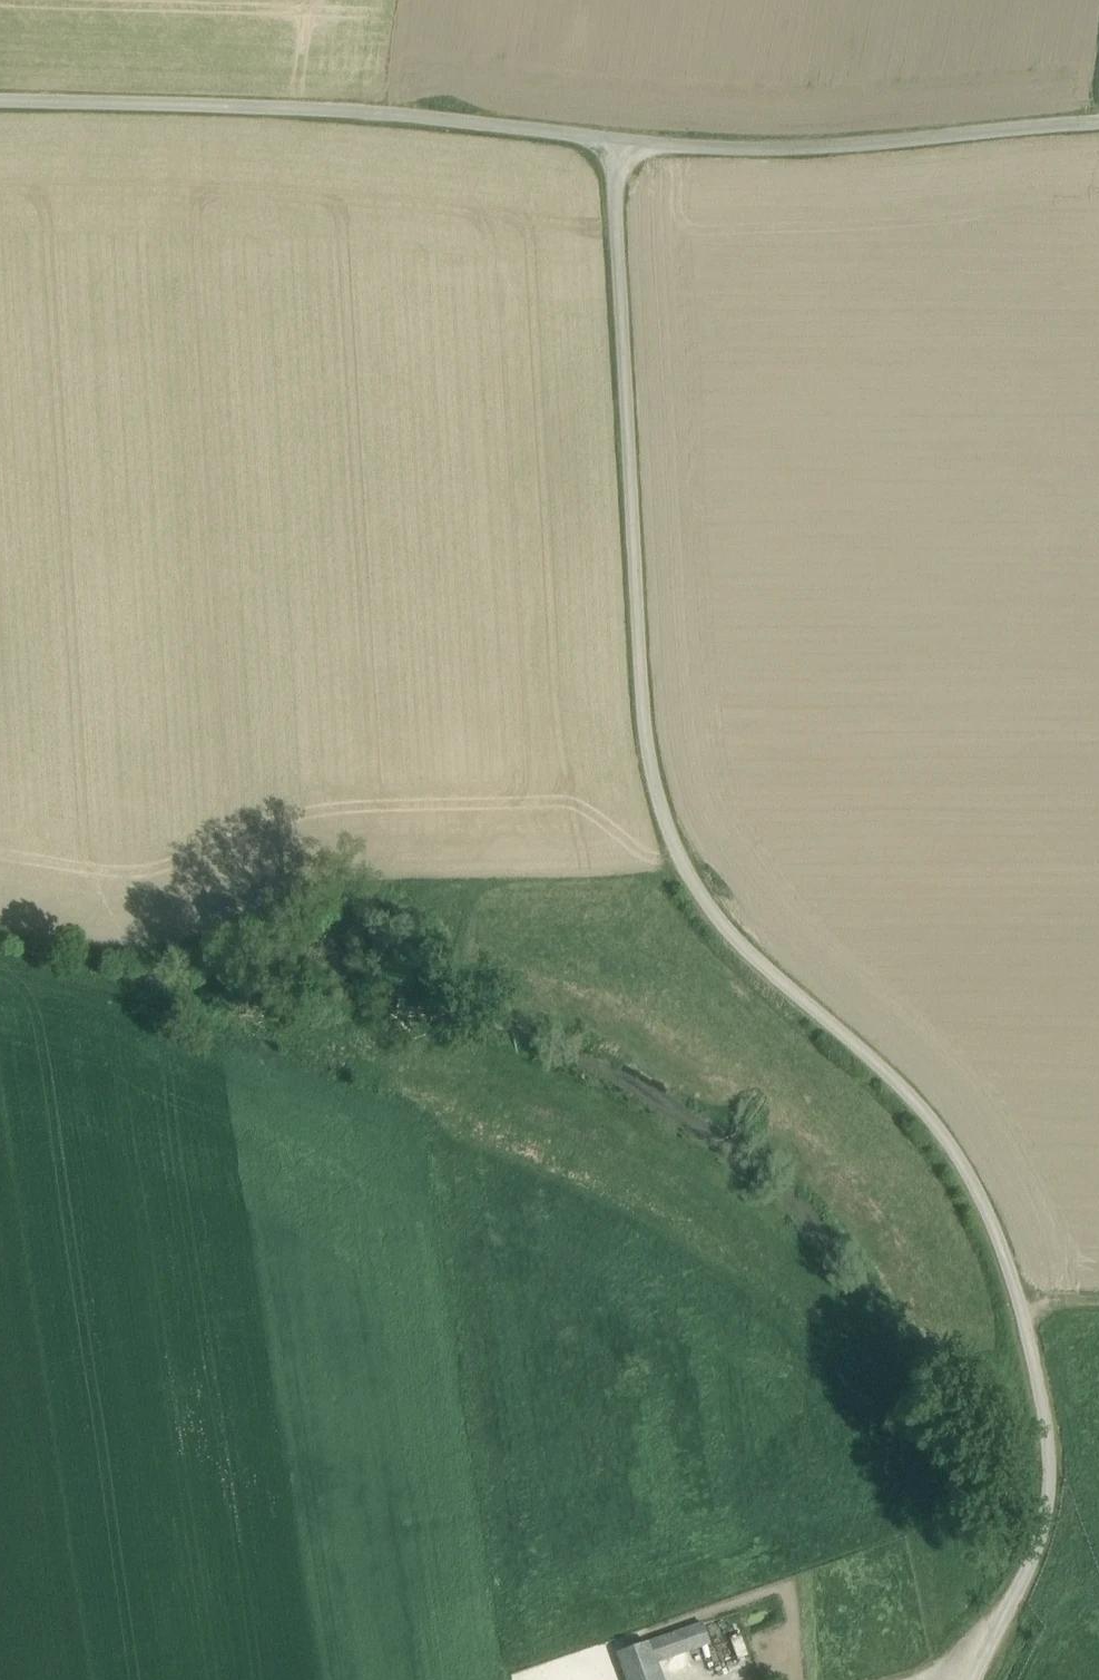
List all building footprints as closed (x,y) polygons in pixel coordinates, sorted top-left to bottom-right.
[(703,1623),(649,1643),(654,1663),(710,1642),(703,1623)] [(654,1663),(649,1643),(648,1642),(619,1652),(629,1679),(661,1679),(654,1663)]
